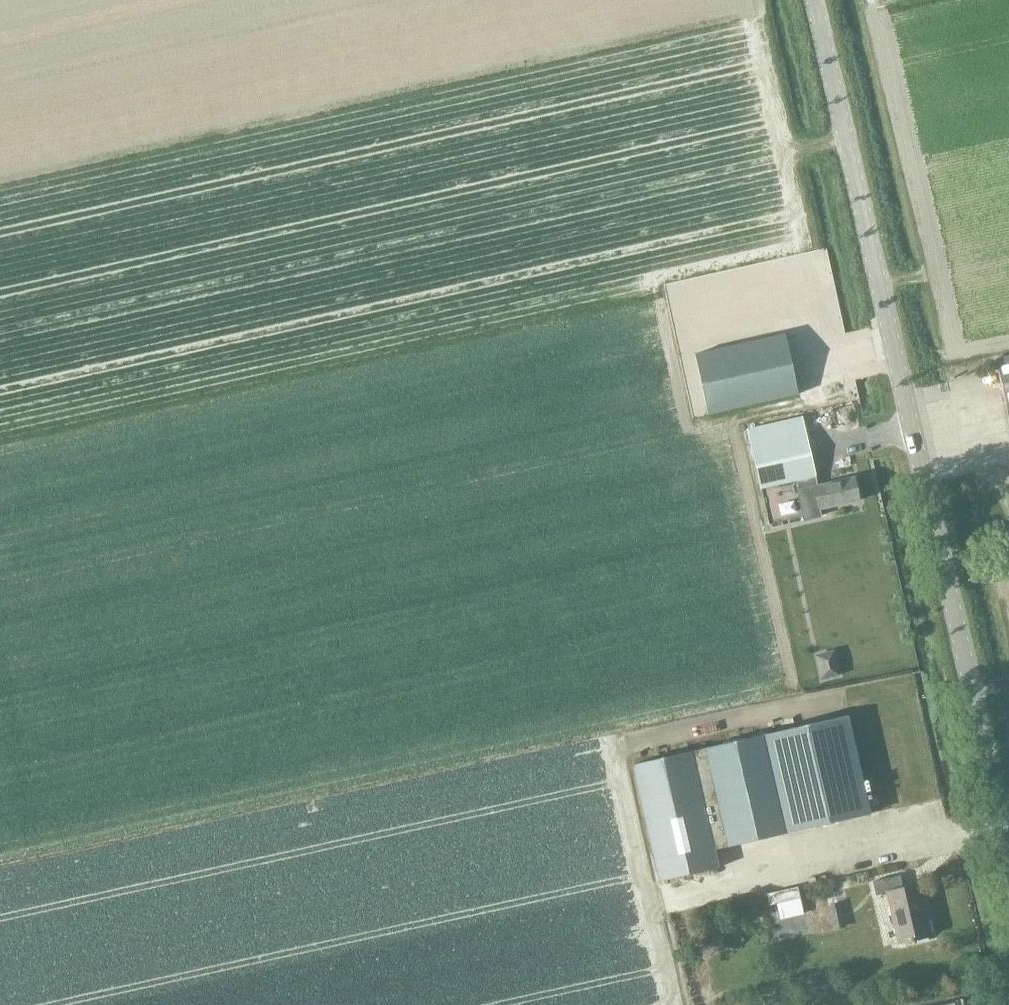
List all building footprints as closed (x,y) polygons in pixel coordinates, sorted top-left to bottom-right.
[(800,394),(786,335),(783,322),(692,342),(695,356),(709,415),(800,394)] [(1008,418),(1008,356),(995,359),(1008,418)] [(819,512),(860,503),(855,479),(814,488),(811,478),(817,476),(804,417),(748,430),(762,489),(798,481),(804,508),(806,519),(819,516),(818,512),(819,512)] [(847,715),(632,764),(658,881),(718,867),(714,849),(869,813),(847,715)] [(900,942),(931,936),(919,885),(904,888),(902,876),(875,882),(878,897),(889,894),(900,942)] [(767,893),(769,904),(800,897),(798,885),(767,893)] [(841,901),(828,904),(834,929),(846,925),(841,901)]
